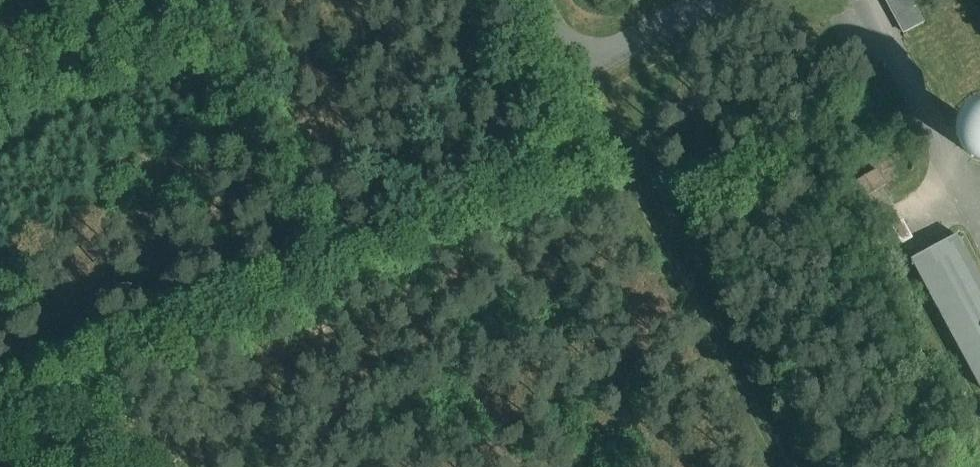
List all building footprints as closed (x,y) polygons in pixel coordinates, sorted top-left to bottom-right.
[(888,2),(905,33),(924,23),(916,8),(914,10),(909,0),(891,0),(888,2)] [(977,117),(965,125),(957,137),(954,152),(957,166),(965,178),(977,187),(979,187),(979,116),(977,117)] [(877,170),(853,185),(862,201),(887,186),(877,170)] [(913,238),(903,221),(893,227),(902,244),(913,238)] [(959,237),(913,261),(979,386),(979,276),(959,237)]
